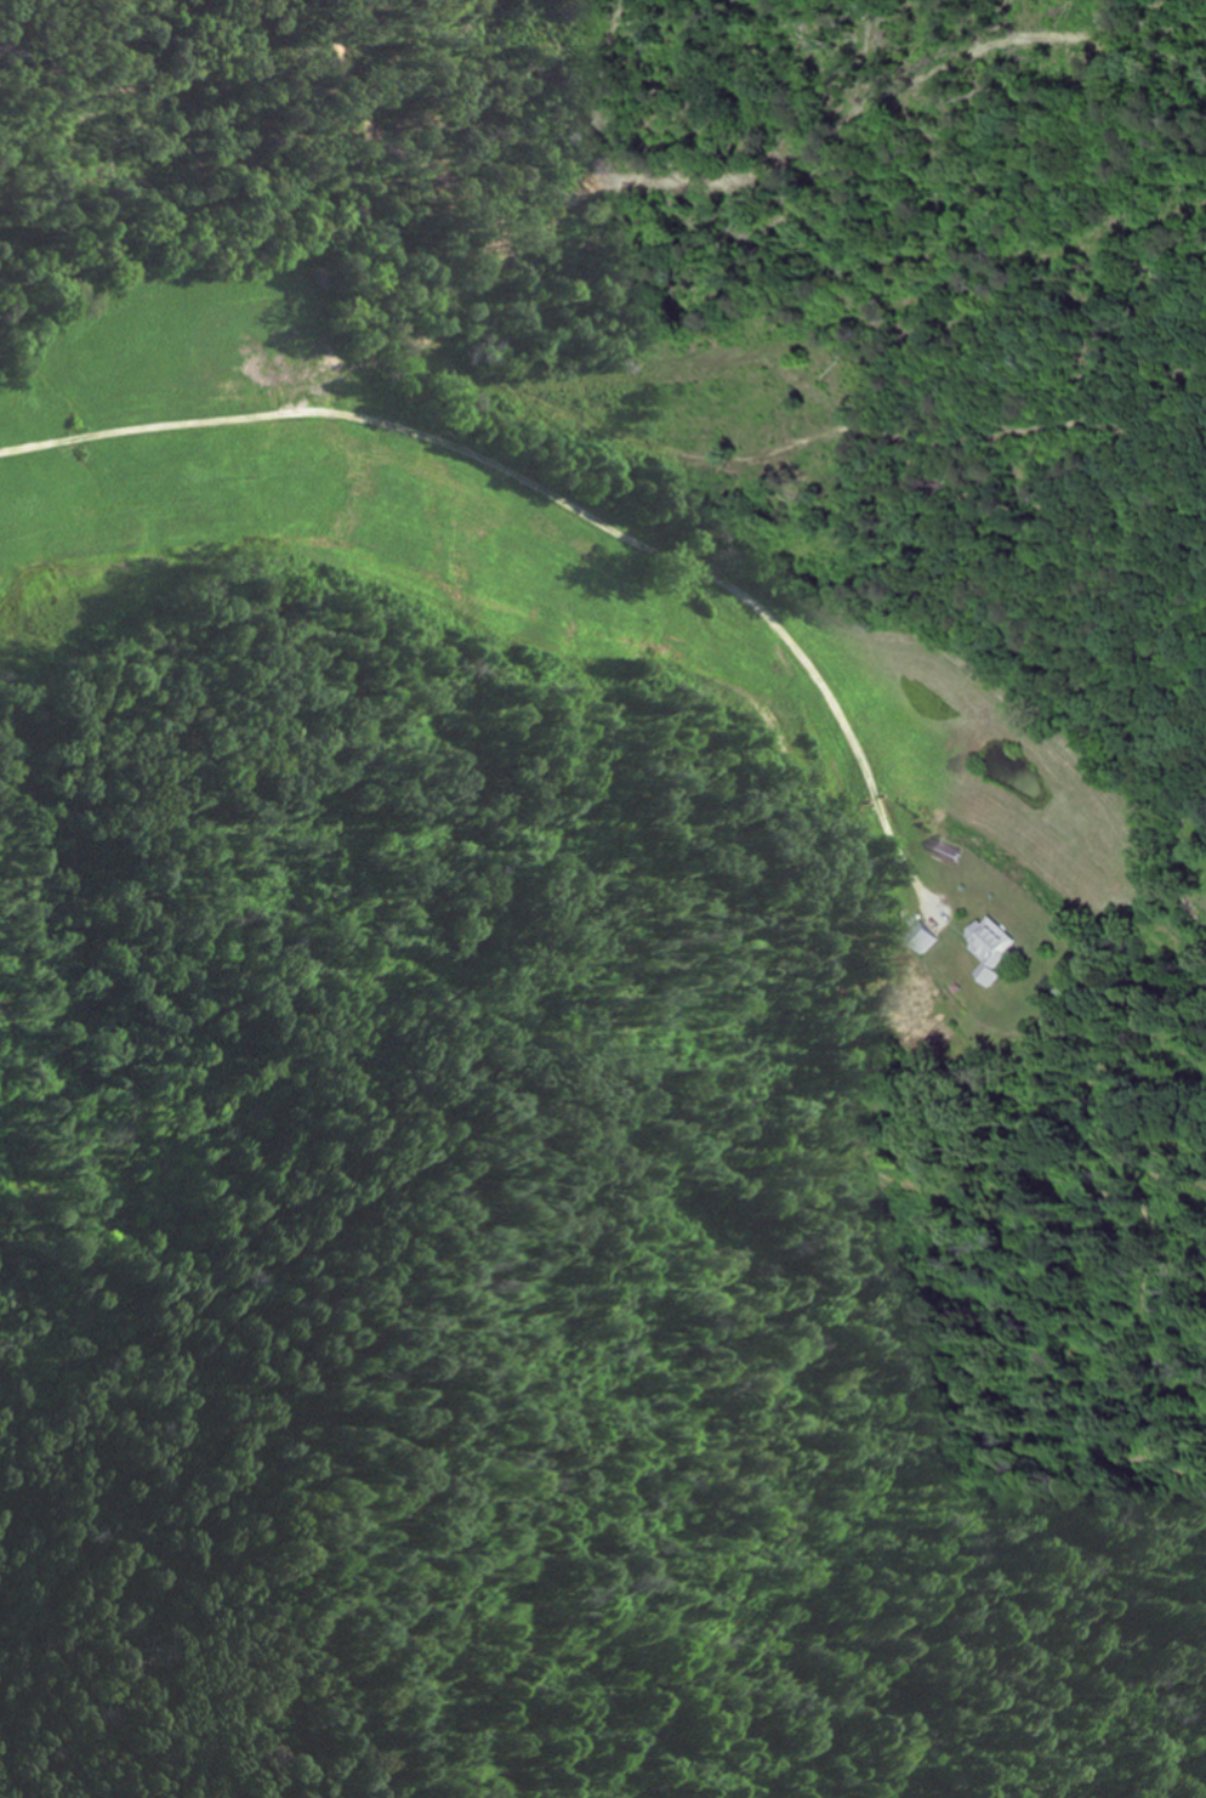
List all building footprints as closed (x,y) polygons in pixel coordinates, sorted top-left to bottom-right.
[(965,854),(955,850),(950,864),(960,868),(965,854)] [(1020,944),(989,918),(965,947),(986,964),(974,978),(990,992),(1002,978),(996,973),(1020,944)] [(938,943),(921,925),(905,940),(922,958),(938,943)]
